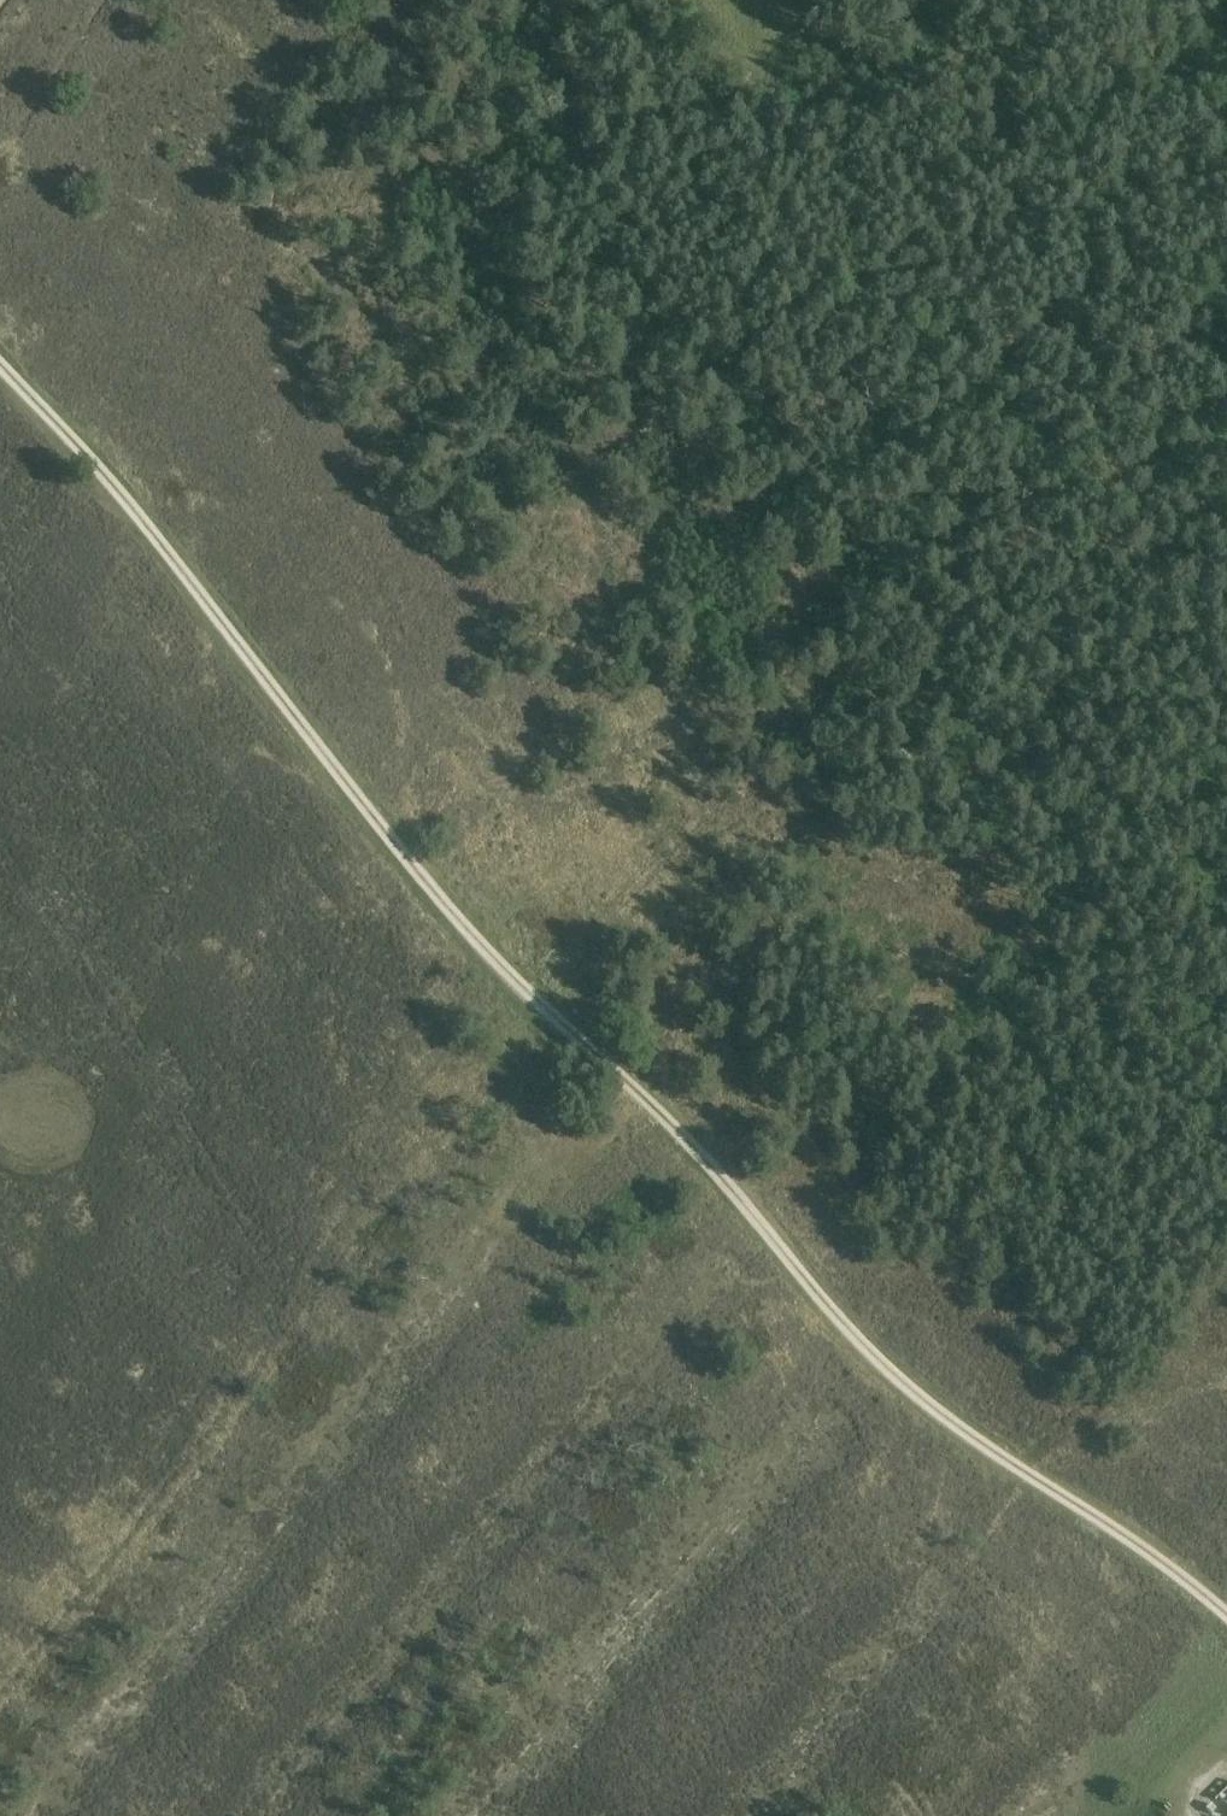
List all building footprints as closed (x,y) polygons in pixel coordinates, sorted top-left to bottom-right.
[(1203,1804),(1216,1815),(1226,1815),(1226,1778),(1203,1804)]
